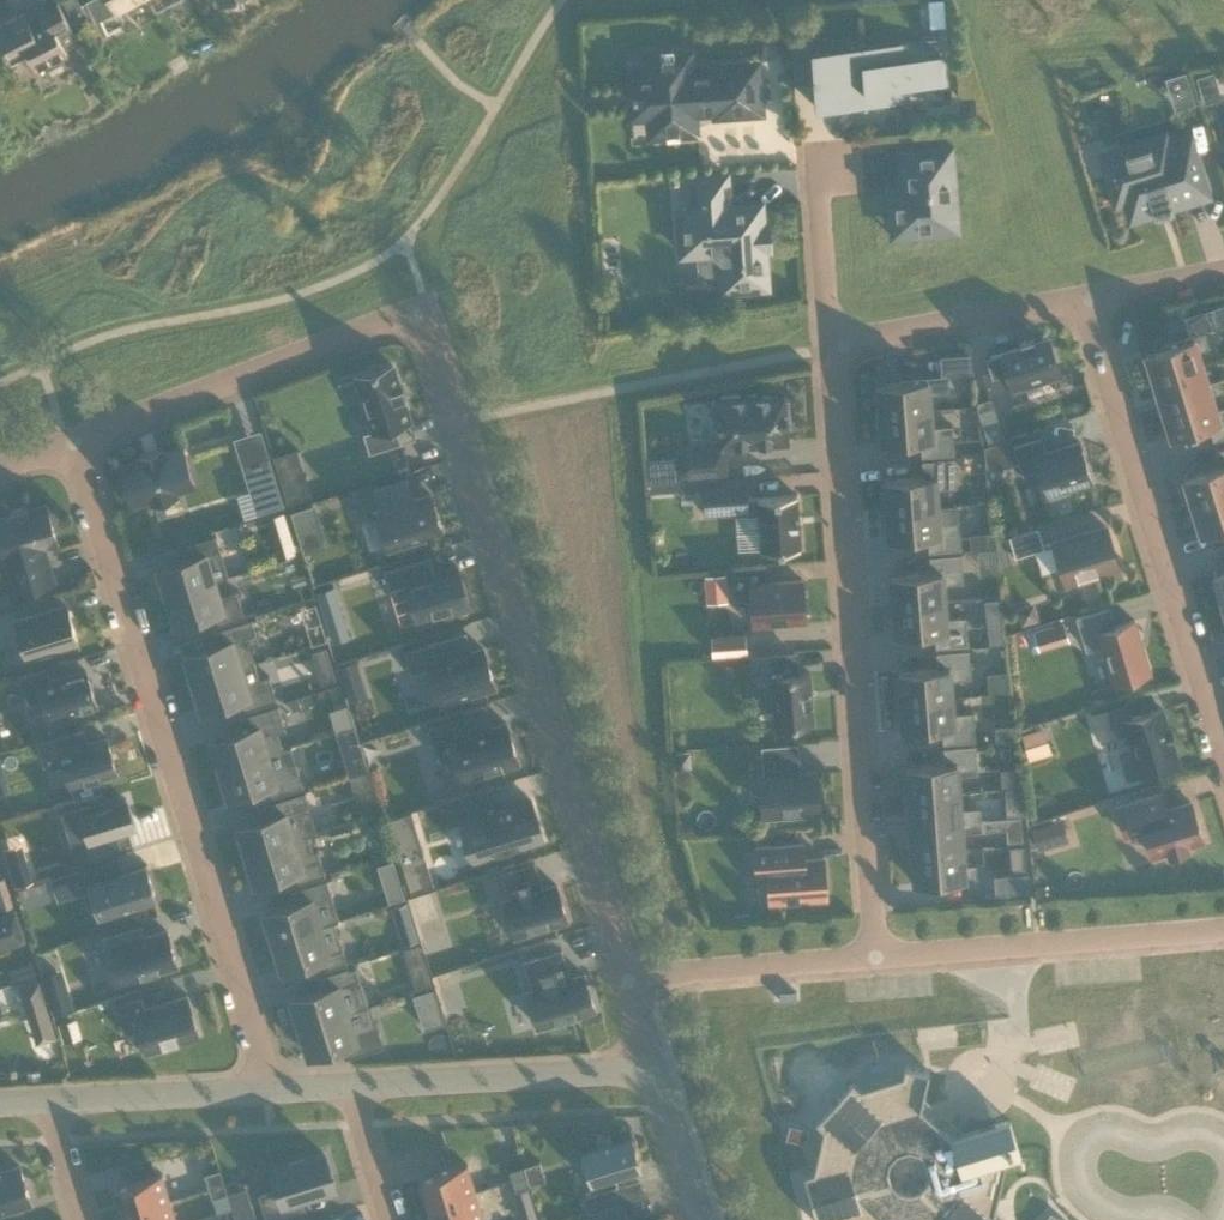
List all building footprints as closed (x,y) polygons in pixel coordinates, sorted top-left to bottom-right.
[(79,0),(64,0),(63,1),(70,14),(83,7),(79,0)] [(85,0),(96,21),(115,11),(114,9),(132,0),(86,0),(85,0)] [(155,9),(173,0),(150,0),(155,9)] [(25,12),(0,25),(0,42),(11,64),(29,54),(36,69),(68,53),(64,47),(77,40),(58,3),(38,13),(43,23),(33,28),(25,12)] [(942,83),(940,55),(900,58),(899,42),(862,44),(861,38),(822,41),(822,47),(809,48),(813,106),(842,104),(841,100),(874,97),(874,102),(903,100),(902,86),(942,83)] [(763,57),(776,56),(775,41),(762,42),(763,57)] [(714,68),(714,74),(687,76),(686,55),(653,58),(654,71),(648,72),(648,78),(631,80),(633,112),(650,111),(652,131),(691,128),(689,108),(717,106),(717,111),(756,109),(753,65),(714,68)] [(97,75),(91,63),(78,69),(85,82),(97,75)] [(1202,94),(1219,89),(1213,70),(1196,76),(1202,94)] [(1169,91),(1189,85),(1185,71),(1164,77),(1169,91)] [(1166,145),(1163,135),(1103,154),(1118,201),(1127,198),(1132,216),(1153,210),(1154,215),(1156,214),(1157,216),(1173,210),(1173,209),(1175,208),(1173,203),(1206,193),(1189,138),(1166,145)] [(951,145),(897,150),(900,182),(885,183),(889,235),(958,230),(951,145)] [(689,176),(691,209),(677,209),(679,253),(708,251),(718,260),(720,289),(763,286),(761,247),(765,247),(764,226),(760,226),(758,204),(727,206),(725,174),(689,176)] [(1214,325),(1223,322),(1223,305),(1209,310),(1214,325)] [(1144,353),(1153,380),(1202,365),(1197,350),(1208,346),(1203,332),(1174,341),(1175,343),(1144,353)] [(1010,384),(1011,389),(1057,375),(1046,338),(1033,342),(1031,338),(1017,342),(1018,347),(1000,352),(1004,366),(982,373),(988,391),(1010,384)] [(941,356),(942,372),(971,370),(969,353),(941,356)] [(391,365),(355,376),(372,429),(361,432),(368,453),(401,442),(395,424),(409,419),(402,398),(405,397),(402,386),(398,387),(391,365)] [(1202,365),(1153,380),(1161,408),(1223,389),(1223,377),(1207,382),(1202,365)] [(876,383),(878,411),(930,407),(928,391),(940,390),(938,375),(912,377),(913,380),(876,383)] [(1161,408),(1171,437),(1208,425),(1213,440),(1223,437),(1223,407),(1216,409),(1211,394),(1223,390),(1223,389),(1161,408)] [(719,425),(720,445),(786,440),(785,417),(790,417),(789,398),(783,399),(783,394),(740,398),(739,392),(721,394),(721,399),(711,400),(713,425),(719,425)] [(930,407),(878,411),(881,442),(920,439),(921,455),(954,453),(952,424),(931,425),(930,407)] [(988,441),(1005,436),(999,417),(982,422),(988,441)] [(1090,481),(1078,442),(1044,453),(1039,437),(1012,445),(1017,463),(1031,459),(1042,496),(1090,481)] [(986,466),(1011,458),(1005,439),(983,445),(986,466)] [(163,453),(161,447),(140,453),(142,459),(121,466),(133,502),(153,496),(155,500),(175,493),(174,489),(195,483),(183,446),(163,453)] [(1191,505),(1223,495),(1223,447),(1216,450),(1220,465),(1183,477),(1191,505)] [(724,472),(723,450),(680,453),(681,475),(724,472)] [(269,452),(243,460),(251,485),(276,477),(269,452)] [(883,479),(886,507),(937,503),(936,487),(956,486),(954,457),(921,459),(923,476),(883,479)] [(305,473),(281,480),(287,503),(311,495),(305,473)] [(413,499),(406,476),(374,486),(381,509),(377,510),(388,547),(443,530),(432,493),(413,499)] [(758,508),(759,518),(762,550),(800,547),(795,493),(746,497),(745,478),(702,481),(705,513),(758,508)] [(1191,505),(1200,533),(1223,526),(1223,495),(1191,505)] [(296,529),(321,521),(315,503),(290,511),(296,529)] [(937,503),(886,507),(888,538),(927,535),(928,551),(961,548),(959,520),(938,521),(937,503)] [(0,518),(0,542),(5,557),(7,556),(17,591),(54,580),(43,545),(57,541),(46,504),(27,510),(26,505),(9,511),(11,515),(0,518)] [(290,522),(286,508),(271,513),(275,527),(290,522)] [(1097,573),(1096,571),(1118,564),(1106,525),(1054,541),(1066,583),(1097,573)] [(1044,545),(1044,544),(1039,526),(1009,535),(1016,555),(1045,547),(1044,545)] [(165,595),(214,579),(227,575),(214,535),(186,544),(190,557),(157,567),(165,595)] [(891,574),(893,603),(944,599),(943,583),(963,581),(961,553),(929,555),(930,571),(891,574)] [(422,558),(384,569),(390,588),(406,583),(417,619),(421,618),(423,621),(440,616),(439,612),(470,603),(458,565),(427,574),(422,558)] [(766,582),(765,564),(732,566),(734,598),(750,596),(752,624),(804,620),(802,579),(766,582)] [(1222,602),(1223,601),(1223,571),(1213,574),(1222,602)] [(704,574),(706,592),(725,591),(724,572),(704,574)] [(210,625),(243,615),(236,592),(219,597),(214,579),(165,595),(173,622),(206,612),(210,625)] [(317,591),(328,627),(346,621),(335,585),(317,591)] [(944,599),(893,603),(895,633),(934,630),(936,646),(968,644),(966,616),(945,617),(944,599)] [(1021,624),(1039,619),(1034,602),(1016,607),(1021,624)] [(16,621),(26,655),(53,647),(54,650),(79,643),(67,606),(16,621)] [(1102,644),(1114,683),(1151,672),(1135,620),(1116,626),(1110,608),(1077,618),(1087,648),(1102,644)] [(193,681),(255,662),(250,646),(259,643),(252,618),(213,630),(217,644),(184,654),(193,681)] [(1064,622),(1034,627),(1037,647),(1067,643),(1064,622)] [(1002,626),(987,628),(988,644),(1004,642),(1002,626)] [(745,655),(744,633),(710,636),(711,657),(745,655)] [(440,702),(495,685),(484,648),(445,660),(439,639),(404,650),(411,672),(429,667),(440,702)] [(900,699),(951,696),(950,678),(970,677),(968,648),(936,651),(937,667),(898,670),(900,699)] [(772,685),(774,726),(813,723),(809,671),(795,672),(793,652),(751,655),(753,686),(772,685)] [(344,682),(362,677),(356,660),(338,666),(344,682)] [(193,681),(201,708),(234,698),(238,712),(277,700),(269,675),(260,678),(255,662),(193,681)] [(69,716),(68,711),(96,702),(87,670),(51,681),(47,667),(20,676),(28,703),(43,699),(48,717),(51,716),(53,721),(69,716)] [(322,682),(335,677),(333,668),(319,672),(322,682)] [(952,713),(951,696),(900,699),(902,729),(941,726),(943,742),(975,740),(973,711),(952,713)] [(1106,708),(1092,712),(1100,741),(1115,737),(1128,733),(1132,744),(1140,774),(1178,762),(1162,708),(1130,717),(1126,718),(1121,704),(1106,708)] [(219,767),(282,748),(277,732),(286,729),(278,705),(239,716),(244,730),(211,740),(219,767)] [(476,731),(470,712),(467,712),(428,724),(439,759),(454,754),(461,777),(518,759),(507,722),(493,726),(476,731)] [(1029,759),(1051,752),(1043,726),(1021,733),(1029,759)] [(74,734),(42,743),(48,763),(63,759),(70,785),(74,798),(102,790),(99,777),(118,771),(108,738),(85,745),(81,732),(74,734)] [(760,775),(762,815),(819,811),(816,771),(795,773),(794,763),(797,763),(795,744),(764,746),(766,775),(760,775)] [(957,774),(978,772),(976,744),(943,746),(944,762),(905,765),(907,795),(959,792),(957,774)] [(282,748),(219,767),(228,794),(260,784),(265,798),(303,786),(296,761),(286,764),(282,748)] [(673,768),(683,768),(691,759),(690,750),(672,751),(673,768)] [(9,787),(0,757),(0,790),(9,787)] [(365,760),(346,766),(349,774),(368,768),(365,760)] [(490,787),(438,803),(439,804),(446,825),(460,821),(465,837),(467,843),(467,842),(473,860),(540,839),(535,821),(534,816),(533,816),(528,798),(495,808),(489,788),(490,788),(490,787)] [(1022,787),(1005,788),(1005,800),(1023,799),(1022,787)] [(263,819),(237,827),(245,854),(308,835),(317,832),(312,816),(309,805),(304,791),(266,803),(270,817),(263,819)] [(960,808),(959,792),(907,795),(909,824),(981,819),(980,806),(960,808)] [(1143,825),(1152,854),(1169,848),(1170,853),(1186,848),(1185,843),(1202,838),(1191,802),(1159,811),(1154,795),(1117,807),(1124,830),(1143,825)] [(60,811),(60,812),(65,811),(80,861),(75,862),(76,864),(127,848),(122,830),(134,826),(126,798),(90,809),(88,802),(60,811)] [(436,865),(453,858),(433,809),(416,816),(436,865)] [(411,810),(388,817),(411,891),(434,884),(411,810)] [(1019,816),(1005,817),(1006,828),(1007,841),(1021,840),(1019,816)] [(982,830),(981,819),(909,824),(911,852),(963,849),(961,831),(982,830)] [(1031,827),(1037,845),(1058,839),(1052,821),(1031,827)] [(308,835),(245,854),(254,881),(287,871),(291,885),(325,874),(318,851),(313,852),(308,835)] [(768,875),(769,901),(826,897),(823,857),(803,858),(802,842),(754,845),(756,876),(768,875)] [(1024,846),(1011,847),(1013,874),(1026,873),(1024,846)] [(963,849),(911,852),(914,881),(950,879),(950,881),(976,879),(975,864),(964,865),(963,849)] [(381,877),(397,872),(393,859),(377,864),(381,877)] [(88,881),(99,917),(158,899),(146,863),(88,881)] [(534,863),(504,873),(512,898),(504,900),(514,935),(567,918),(556,884),(541,889),(537,882),(539,881),(534,863)] [(29,865),(10,871),(14,884),(33,878),(29,865)] [(78,868),(51,877),(56,893),(83,884),(78,868)] [(994,875),(996,892),(1028,890),(1027,873),(1026,873),(1013,874),(994,875)] [(297,902),(264,913),(273,940),(321,925),(334,921),(339,919),(326,879),(293,890),(297,902)] [(18,885),(20,903),(48,900),(45,881),(18,885)] [(395,920),(411,916),(407,902),(391,906),(395,920)] [(0,915),(0,947),(24,939),(15,910),(0,915)] [(321,925),(273,940),(281,967),(313,957),(318,971),(347,962),(343,947),(339,936),(334,921),(321,925)] [(138,939),(134,927),(103,936),(117,982),(178,963),(167,930),(138,939)] [(410,963),(424,959),(419,945),(406,949),(410,963)] [(560,951),(526,961),(534,989),(527,991),(537,1025),(542,1024),(543,1027),(565,1021),(564,1017),(594,1008),(584,973),(568,978),(566,971),(560,951)] [(27,970),(10,975),(12,982),(35,976),(31,961),(25,963),(27,970)] [(324,989),(291,999),(299,1026),(348,1011),(369,1005),(357,966),(349,969),(349,966),(320,975),(324,989)] [(49,1018),(38,981),(19,987),(31,1024),(49,1018)] [(113,1004),(122,1032),(134,1028),(139,1031),(146,1054),(166,1048),(165,1044),(198,1034),(191,1012),(193,1012),(187,995),(175,999),(176,1000),(145,1009),(141,995),(113,1004)] [(64,997),(50,1001),(53,1012),(67,1008),(64,997)] [(348,1011),(299,1026),(308,1053),(340,1043),(345,1057),(383,1045),(376,1022),(371,1004),(369,1005),(348,1011)] [(443,1021),(438,1008),(420,1013),(424,1027),(443,1021)] [(58,1021),(64,1039),(78,1035),(72,1016),(58,1021)] [(851,1083),(815,1123),(823,1130),(813,1174),(803,1177),(817,1219),(1002,1219),(994,1213),(1006,1160),(1020,1155),(1008,1120),(951,1138),(920,1109),(928,1072),(904,1066),(901,1077),(859,1090),(851,1083)] [(808,1128),(790,1123),(786,1137),(805,1142),(808,1128)] [(591,1183),(642,1167),(641,1167),(631,1134),(632,1134),(632,1133),(613,1139),(609,1128),(608,1128),(609,1130),(598,1134),(597,1132),(596,1132),(600,1143),(580,1149),(581,1150),(591,1182),(591,1183)] [(270,1219),(287,1219),(306,1214),(300,1196),(334,1186),(324,1153),(273,1169),(280,1190),(262,1196),(270,1219)] [(430,1204),(475,1190),(467,1164),(422,1178),(430,1204)] [(32,1201),(21,1165),(2,1170),(1,1168),(0,1168),(0,1211),(32,1201)] [(512,1179),(527,1175),(524,1165),(509,1169),(512,1179)] [(210,1186),(224,1182),(219,1166),(205,1170),(210,1186)] [(125,1214),(170,1200),(162,1174),(117,1188),(125,1214)] [(527,1175),(512,1179),(515,1189),(530,1184),(527,1175)] [(213,1196),(227,1192),(224,1182),(210,1186),(213,1196)] [(596,1209),(623,1201),(617,1184),(583,1194),(589,1211),(596,1209)] [(527,1188),(514,1192),(521,1216),(534,1212),(527,1188)] [(483,1217),(475,1190),(430,1204),(435,1219),(474,1219),(483,1217)] [(127,1219),(176,1219),(170,1200),(125,1214),(127,1219)] [(628,1217),(623,1200),(623,1201),(596,1209),(599,1219),(618,1219),(628,1217)] [(233,1208),(237,1219),(258,1219),(252,1202),(233,1208)] [(1050,1211),(1045,1219),(1065,1219),(1050,1211)]
